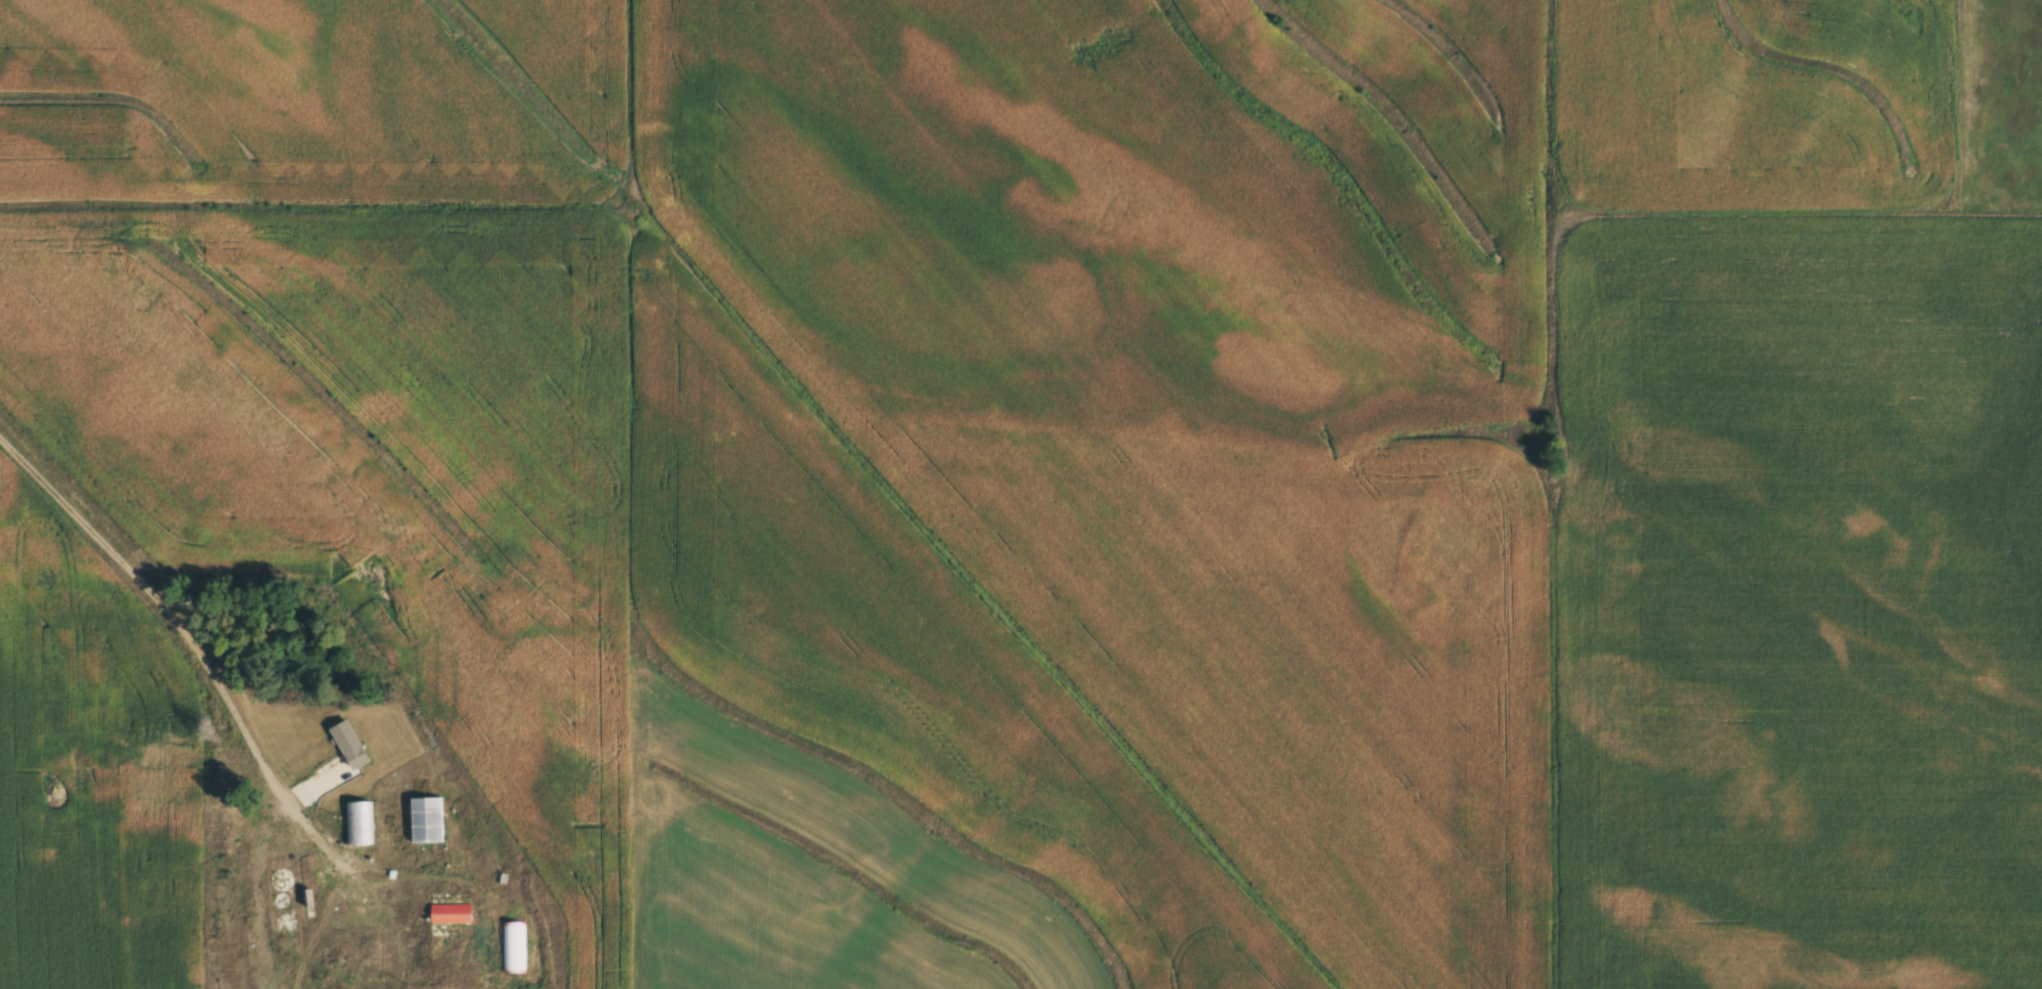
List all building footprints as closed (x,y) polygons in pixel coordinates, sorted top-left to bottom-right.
[(330,727),(351,770),(369,761),(348,719),(330,727)] [(441,842),(441,797),(411,797),(411,842),(441,842)] [(372,801),(347,801),(347,844),(372,844),(372,801)] [(285,868),(270,876),(278,892),(293,885),(285,868)] [(471,922),(471,904),(431,904),(431,922),(471,922)] [(282,916),(283,933),(294,932),(292,915),(282,916)]
